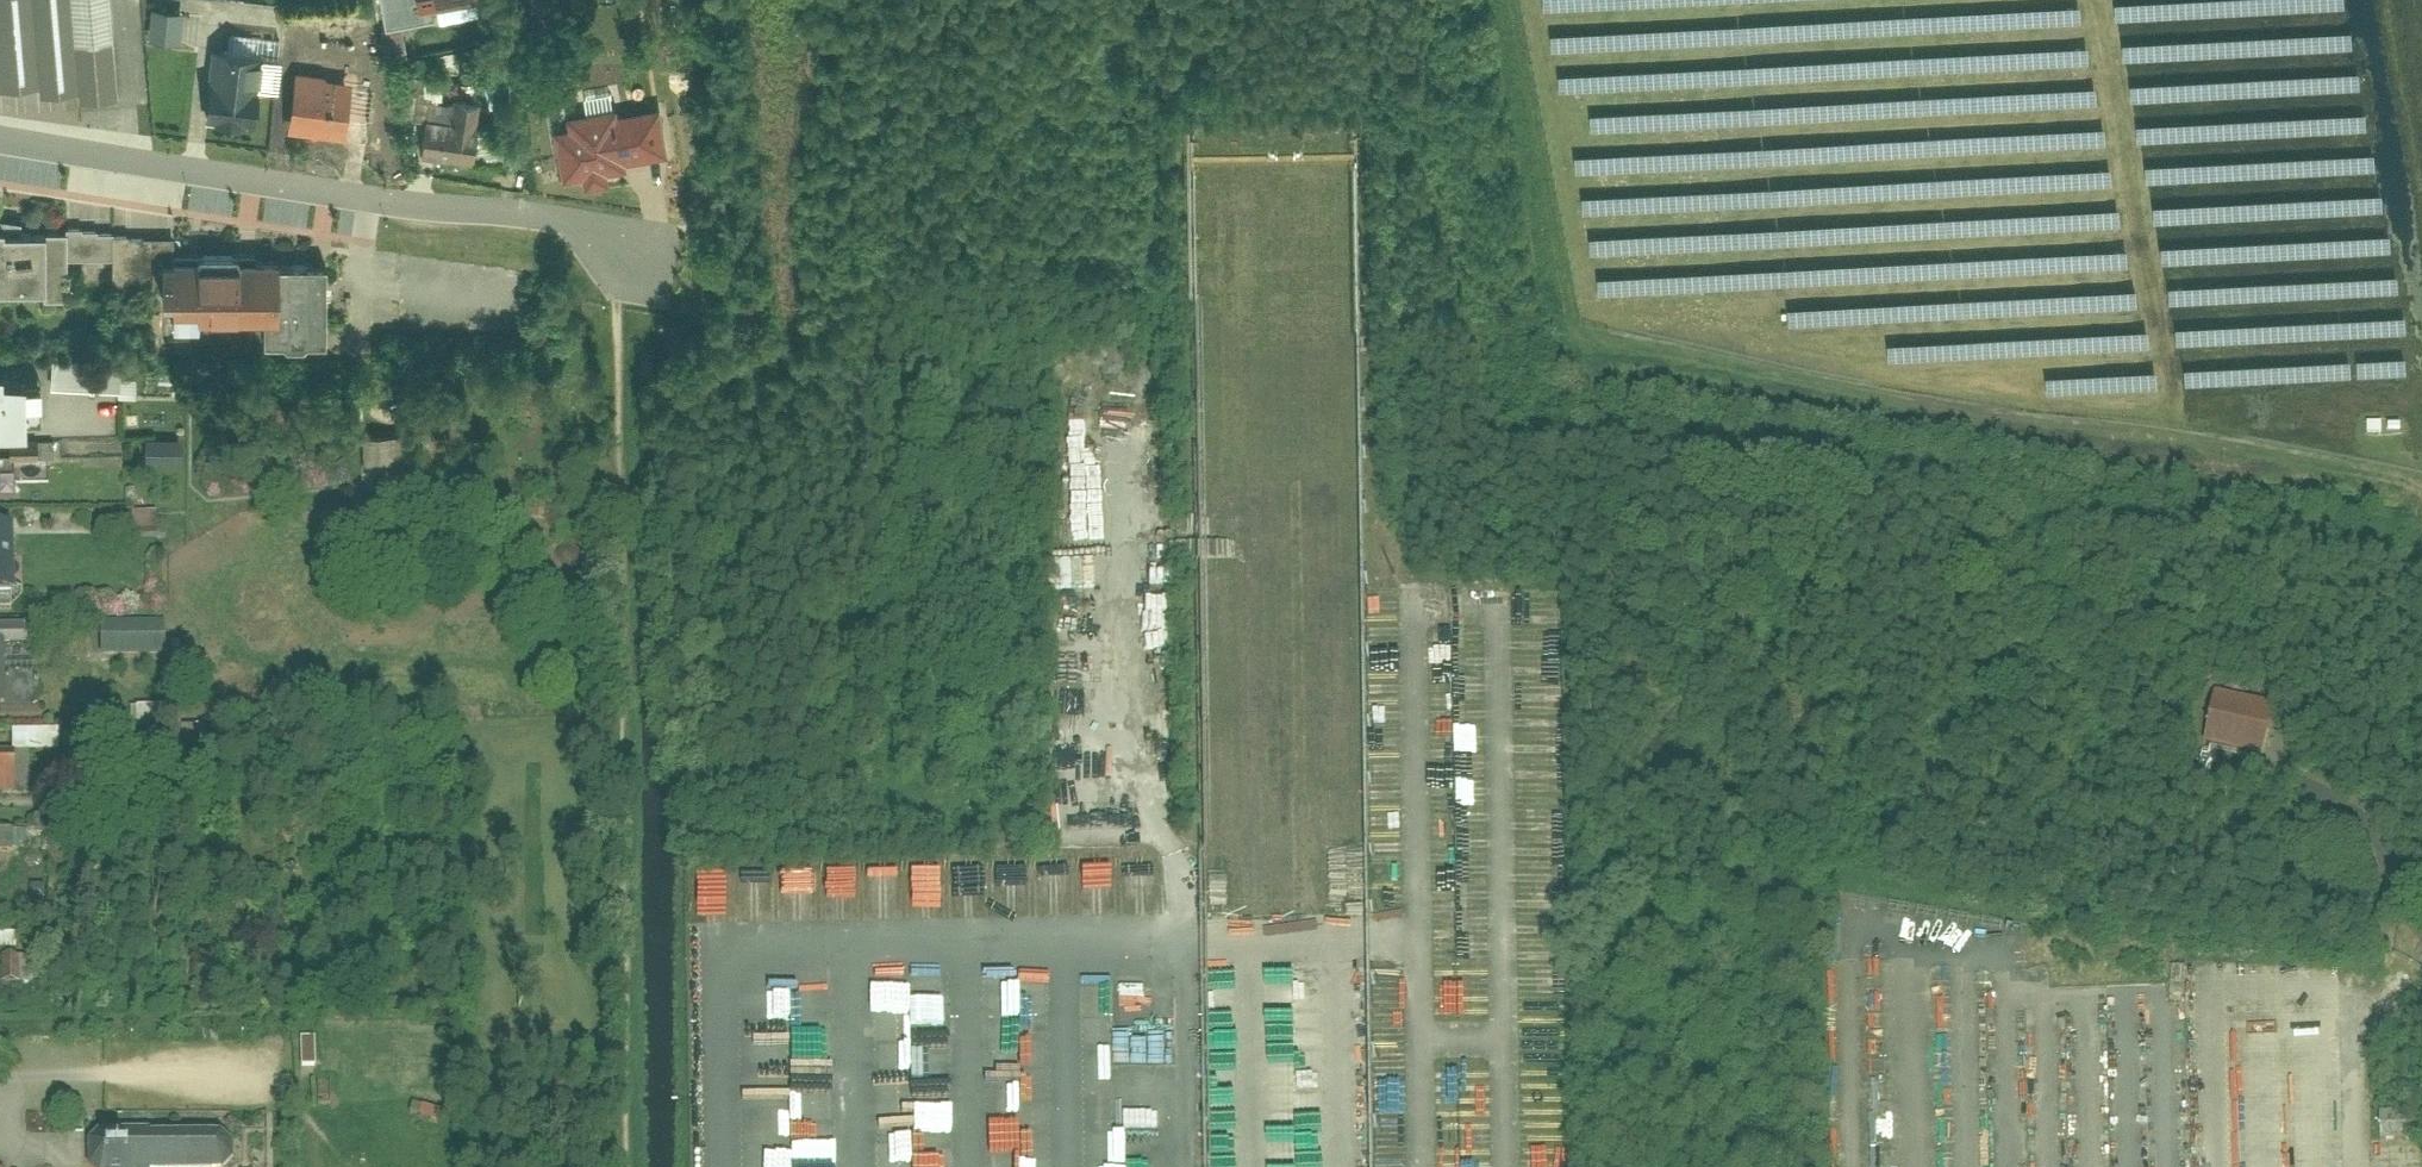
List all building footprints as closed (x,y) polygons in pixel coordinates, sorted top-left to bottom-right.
[(44,83),(45,93),(81,90),(82,103),(124,99),(115,0),(0,0),(0,88),(44,83)] [(436,6),(420,9),(418,0),(380,0),(385,25),(437,16),(436,6)] [(420,9),(436,6),(468,0),(418,0),(420,9)] [(172,6),(152,4),(148,37),(168,40),(172,6)] [(262,53),(215,48),(206,126),(252,132),(262,53)] [(352,77),(294,72),(288,127),(347,133),(352,77)] [(453,111),(426,109),(422,149),(475,154),(479,103),(454,100),(453,111)] [(618,103),(569,112),(571,123),(557,126),(565,174),(585,171),(587,184),(612,179),(610,168),(630,164),(628,158),(668,150),(660,103),(620,110),(618,103)] [(180,253),(180,230),(22,229),(22,216),(0,216),(0,290),(60,290),(60,251),(116,251),(116,285),(179,285),(179,318),(262,318),(284,318),(285,261),(285,253),(180,253)] [(284,318),(262,318),(261,343),(326,342),(325,261),(285,261),(284,318)] [(65,369),(64,384),(122,384),(122,359),(56,359),(56,369),(65,369)] [(22,432),(23,381),(1,381),(1,372),(0,372),(0,432),(22,432)] [(101,630),(102,667),(166,666),(165,629),(101,630)] [(2216,699),(2204,749),(2261,763),(2273,712),(2216,699)] [(15,803),(15,759),(0,759),(0,803),(15,803)] [(909,986),(870,989),(872,1015),(887,1014),(889,1042),(913,1040),(909,986)] [(793,1023),(793,993),(751,992),(751,1019),(776,1020),(776,1023),(793,1023)] [(914,1070),(913,1046),(879,1047),(880,1071),(914,1070)] [(873,1110),(873,1135),(913,1135),(913,1110),(873,1110)] [(822,1156),(820,1126),(796,1127),(797,1157),(822,1156)] [(226,1157),(227,1141),(215,1129),(94,1131),(95,1166),(215,1166),(226,1157)] [(883,1166),(916,1166),(915,1142),(882,1144),(883,1166)]
